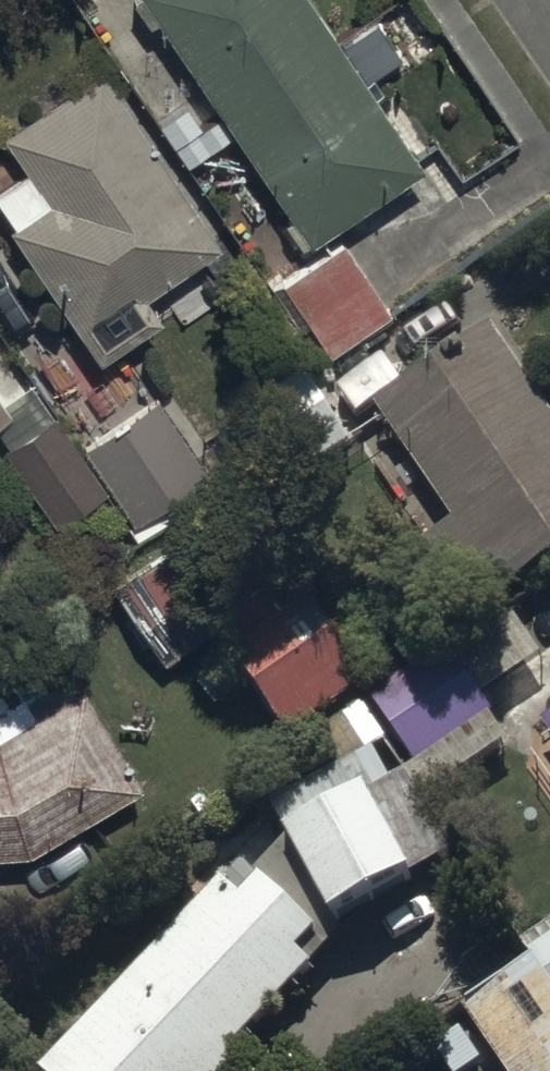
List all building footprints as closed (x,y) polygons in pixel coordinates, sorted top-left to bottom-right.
[(315,0),(149,0),(222,109),(202,122),(187,100),(158,119),(187,162),(236,128),(308,235),(422,157),(315,0)] [(5,127),(28,162),(0,181),(0,208),(98,354),(162,311),(146,286),(221,236),(103,61),(5,127)] [(391,308),(342,234),(282,274),(331,347),(391,308)] [(493,324),(381,402),(458,518),(427,539),(468,602),(501,580),(506,587),(549,557),(549,409),(493,324)] [(0,390),(0,415),(12,407),(0,390)] [(84,440),(109,484),(131,518),(208,468),(158,392),(84,440)] [(109,484),(84,440),(61,406),(6,442),(56,518),(109,484)] [(228,507),(112,581),(161,656),(276,582),(228,507)] [(215,685),(243,667),(289,735),(369,681),(296,573),(215,628),(223,640),(174,673),(200,711),(222,696),(215,685)] [(449,646),(371,694),(432,791),(509,742),(449,646)] [(31,846),(145,782),(88,680),(0,729),(0,848),(31,846)] [(270,802),(291,839),(240,892),(224,877),(41,1069),(43,1070),(225,1070),(238,1057),(232,1051),(347,931),(336,917),(360,901),(451,853),(409,773),(393,781),(375,748),(386,743),(366,705),(316,731),(335,768),(270,802)] [(549,773),(549,750),(539,757),(549,773)] [(549,983),(549,921),(520,942),(532,958),(549,983)] [(532,958),(464,1005),(509,1070),(549,1070),(549,983),(532,958)]
